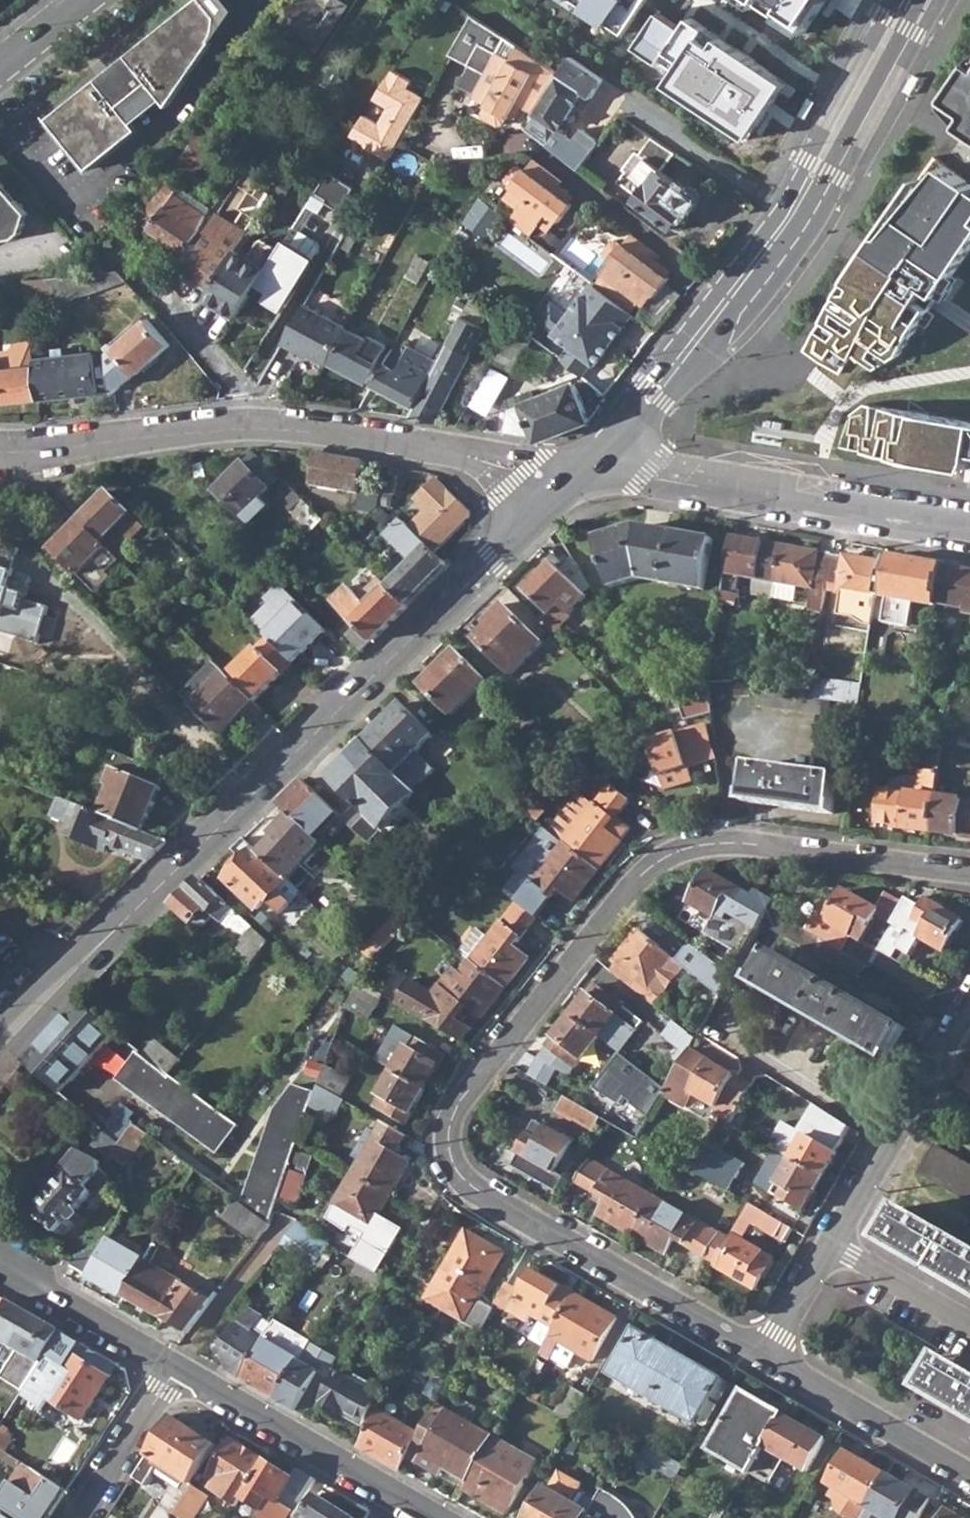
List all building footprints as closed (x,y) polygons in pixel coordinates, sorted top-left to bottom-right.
[(224,26),(203,0),(196,0),(47,118),(88,168),(138,128),(133,122),(120,106),(149,82),(162,98),(168,105),(224,26)] [(626,38),(653,0),(570,0),(626,38)] [(813,45),(842,0),(742,0),(813,45)] [(673,4),(644,48),(681,73),(669,91),(745,142),(792,72),(719,23),(713,31),(673,4)] [(279,22),(308,42),(319,26),(290,6),(279,22)] [(557,75),(516,47),(509,61),(496,53),(504,39),(472,17),(449,56),(484,75),(472,97),(485,105),(483,114),(484,119),(498,126),(503,125),(516,105),(533,113),(557,75)] [(567,59),(557,75),(582,93),(590,99),(601,82),(567,59)] [(956,85),(957,104),(969,114),(969,67),(956,85)] [(369,150),(388,161),(423,101),(405,91),(409,84),(390,73),(373,101),(389,110),(379,127),(362,117),(351,137),(370,148),(369,150)] [(533,113),(555,128),(558,130),(565,119),(582,93),(557,75),(533,113)] [(133,122),(162,98),(149,82),(120,106),(133,122)] [(822,103),(814,99),(805,116),(813,121),(822,103)] [(597,142),(565,119),(558,130),(555,128),(550,136),(528,120),(522,128),(577,170),(597,142)] [(658,173),(672,154),(649,138),(637,154),(633,152),(620,171),(622,174),(616,183),(638,200),(636,202),(672,230),(674,227),(681,230),(688,219),(684,214),(694,199),(658,173)] [(935,158),(806,343),(870,387),(969,243),(969,182),(935,158)] [(517,208),(508,220),(528,236),(537,224),(546,230),(554,220),(556,222),(569,204),(567,203),(570,198),(555,187),(556,186),(542,175),(546,171),(531,160),(524,170),(513,167),(505,178),(510,187),(503,198),(517,208)] [(542,175),(556,186),(560,181),(546,171),(542,175)] [(319,191),(341,207),(355,187),(333,172),(319,191)] [(168,179),(138,220),(150,228),(175,194),(179,187),(168,179)] [(14,240),(21,234),(26,214),(0,183),(0,242),(14,240)] [(556,186),(555,187),(570,198),(571,197),(556,186)] [(306,206),(318,214),(327,199),(315,192),(306,206)] [(206,216),(175,194),(150,228),(183,252),(199,230),(206,216)] [(213,288),(238,250),(248,233),(218,213),(206,232),(208,233),(200,246),(198,245),(183,268),(213,288)] [(293,228),(284,241),(312,258),(317,251),(316,242),(303,234),(293,228)] [(609,262),(594,285),(629,311),(638,299),(644,304),(652,294),(654,295),(667,277),(667,273),(652,261),(655,259),(642,250),(645,245),(630,234),(622,244),(612,241),(604,252),(604,256),(609,262)] [(238,250),(213,288),(207,297),(237,317),(252,292),(255,287),(268,268),(279,249),(262,238),(249,257),(238,250)] [(268,268),(255,287),(284,304),(312,258),(284,241),(279,249),(268,268)] [(658,255),(645,245),(642,250),(655,259),(658,255)] [(64,298),(67,301),(127,282),(118,272),(48,279),(64,298)] [(27,283),(30,304),(64,298),(48,279),(27,283)] [(593,366),(632,314),(629,311),(594,285),(591,282),(567,313),(551,301),(537,320),(567,347),(590,364),(593,366)] [(284,304),(255,287),(252,292),(281,310),(284,304)] [(304,305),(280,345),(296,353),(298,350),(328,364),(348,327),(304,305)] [(434,422),(442,404),(450,390),(470,353),(482,328),(460,317),(436,363),(413,407),(408,417),(434,422)] [(110,352),(114,390),(169,345),(148,321),(110,352)] [(491,363),(510,372),(529,338),(511,325),(491,363)] [(331,364),(365,383),(376,363),(385,347),(369,338),(368,341),(350,330),(331,364)] [(40,399),(36,367),(35,360),(34,342),(18,344),(12,351),(0,351),(0,403),(40,399)] [(580,377),(590,364),(567,347),(557,360),(580,377)] [(370,385),(413,407),(436,363),(408,348),(396,372),(382,364),(370,385)] [(36,367),(40,399),(96,392),(92,355),(35,360),(36,367)] [(506,434),(539,440),(566,430),(586,422),(589,418),(575,383),(535,398),(532,389),(521,394),(524,402),(510,407),(506,434)] [(456,393),(450,390),(442,404),(449,407),(456,393)] [(867,403),(861,451),(969,467),(969,413),(867,403)] [(360,484),(363,462),(316,455),(311,487),(359,494),(356,511),(370,513),(377,506),(380,486),(360,484)] [(215,493),(251,528),(270,508),(260,499),(269,489),(243,465),(215,493)] [(406,526),(432,550),(470,511),(433,475),(411,498),(422,509),(406,526)] [(115,483),(125,493),(130,487),(121,478),(115,483)] [(80,521),(122,562),(132,551),(133,540),(145,527),(109,492),(80,521)] [(290,511),(310,531),(321,521),(301,500),(290,511)] [(388,587),(407,606),(446,564),(432,550),(406,526),(402,521),(397,519),(383,534),(413,563),(388,587)] [(51,550),(97,595),(112,579),(108,575),(122,562),(80,521),(51,550)] [(640,579),(704,589),(714,539),(638,526),(599,539),(614,588),(640,579)] [(728,574),(777,583),(783,546),(735,538),(728,574)] [(777,583),(827,592),(833,555),(783,546),(777,583)] [(4,619),(12,593),(10,592),(15,575),(13,574),(20,554),(0,548),(0,618),(4,619)] [(258,560),(267,571),(273,565),(263,555),(258,560)] [(827,592),(878,601),(878,597),(884,564),(833,555),(827,592)] [(944,567),(885,557),(884,564),(878,597),(889,599),(885,624),(911,629),(915,603),(937,607),(937,604),(944,567)] [(543,624),(556,636),(575,617),(572,615),(589,597),(555,565),(527,593),(551,616),(543,624)] [(958,607),(965,609),(964,615),(969,616),(969,571),(944,567),(937,604),(958,607)] [(341,634),(361,652),(407,606),(388,587),(384,583),(380,580),(360,599),(347,587),(333,601),(353,621),(341,634)] [(159,597),(166,605),(180,591),(173,583),(159,597)] [(478,640),(512,674),(543,644),(505,605),(491,619),(494,623),(478,640)] [(269,639),(294,664),(327,631),(302,606),(269,639)] [(269,639),(229,677),(254,703),(294,664),(269,639)] [(425,685),(453,714),(487,680),(458,651),(425,685)] [(254,703),(229,677),(215,663),(180,698),(220,737),(243,714),(252,723),(263,712),(254,703)] [(816,697),(862,701),(864,681),(818,677),(816,697)] [(736,691),(750,692),(749,681),(735,682),(736,691)] [(712,714),(708,683),(682,695),(684,717),(712,714)] [(364,741),(395,772),(433,735),(403,703),(364,741)] [(649,738),(663,787),(690,779),(686,765),(707,760),(701,740),(710,738),(706,722),(649,738)] [(715,757),(710,738),(701,740),(707,760),(715,757)] [(344,819),(367,842),(416,793),(395,772),(364,741),(331,774),(328,777),(355,805),(357,807),(344,819)] [(100,815),(144,833),(167,775),(118,754),(106,785),(111,787),(100,815)] [(745,801),(832,812),(837,777),(750,765),(745,801)] [(893,826),(933,831),(937,795),(940,771),(922,768),(919,792),(911,791),(910,794),(882,790),(879,821),(893,824),(893,826)] [(31,787),(50,796),(53,788),(33,780),(31,787)] [(288,815),(308,834),(332,808),(303,780),(277,805),(288,815)] [(563,843),(596,870),(629,829),(615,817),(629,800),(610,785),(594,805),(563,843)] [(937,795),(933,831),(969,835),(969,800),(937,795)] [(550,832),(563,843),(594,805),(583,796),(578,797),(550,832)] [(108,845),(147,861),(167,842),(144,833),(100,815),(59,800),(51,818),(71,826),(69,832),(71,838),(105,852),(108,845)] [(256,849),(287,879),(320,844),(308,834),(288,815),(256,849)] [(516,902),(536,917),(559,889),(572,900),(596,870),(563,843),(550,832),(547,830),(516,869),(520,872),(508,888),(520,897),(516,902)] [(257,911),(264,902),(273,892),(277,895),(289,881),(287,879),(256,849),(227,881),(257,911)] [(722,967),(733,975),(749,948),(764,923),(771,911),(777,901),(758,890),(754,899),(750,905),(741,900),(744,893),(710,873),(692,902),(716,916),(705,933),(732,949),(722,967)] [(195,923),(198,927),(212,917),(221,925),(234,909),(202,880),(175,905),(192,924),(195,923)] [(300,892),(289,881),(277,895),(273,892),(264,902),(279,915),(300,892)] [(846,891),(837,905),(828,920),(831,922),(821,940),(842,951),(864,964),(868,966),(870,961),(878,948),(863,940),(852,934),(859,923),(865,927),(869,920),(874,922),(879,915),(882,911),(879,909),(846,891)] [(750,905),(754,899),(744,893),(741,900),(750,905)] [(890,922),(902,903),(888,896),(879,909),(882,911),(879,915),(890,922)] [(878,948),(892,956),(898,947),(913,956),(923,937),(946,950),(964,921),(926,899),(922,906),(909,898),(878,948)] [(810,933),(821,940),(831,922),(828,920),(837,905),(828,901),(810,933)] [(470,961),(503,987),(526,958),(513,947),(536,917),(516,902),(470,961)] [(857,976),(864,964),(842,951),(821,940),(810,933),(771,911),(764,923),(857,976)] [(375,956),(409,924),(400,914),(366,946),(375,956)] [(863,940),(874,922),(869,920),(865,927),(859,923),(852,934),(863,940)] [(239,950),(254,964),(270,943),(254,928),(239,950)] [(685,967),(722,994),(733,975),(722,967),(689,943),(676,960),(638,931),(614,961),(616,963),(636,978),(629,985),(642,996),(655,1005),(685,967)] [(878,948),(870,961),(932,996),(940,983),(892,956),(878,948)] [(754,983),(889,1061),(907,1029),(773,951),(754,983)] [(460,1041),(479,1018),(503,987),(470,961),(460,973),(453,967),(434,991),(410,977),(396,1002),(460,1041)] [(636,978),(616,963),(610,970),(629,985),(636,978)] [(339,1026),(348,1030),(354,1013),(367,1019),(383,993),(359,982),(347,1005),(339,1026)] [(635,1030),(631,1026),(616,1014),(622,1006),(595,985),(571,1016),(599,1036),(618,1051),(635,1030)] [(78,1003),(24,1061),(61,1092),(116,1032),(78,1003)] [(637,1018),(622,1006),(616,1014),(631,1026),(637,1018)] [(574,1068),(599,1036),(571,1016),(547,1046),(574,1068)] [(662,1035),(687,1052),(695,1038),(673,1021),(662,1035)] [(393,1069),(423,1088),(443,1056),(413,1037),(397,1027),(376,1059),(393,1069)] [(140,1051),(119,1080),(142,1097),(146,1092),(197,1129),(193,1134),(215,1150),(235,1122),(169,1075),(140,1051)] [(649,1117),(666,1088),(620,1054),(593,1088),(619,1104),(625,1096),(631,1102),(630,1103),(649,1117)] [(713,1111),(729,1120),(749,1085),(700,1056),(683,1084),(695,1093),(716,1104),(713,1111)] [(319,1085),(338,1095),(348,1080),(326,1066),(319,1085)] [(378,1093),(380,1094),(391,1101),(385,1111),(402,1121),(423,1088),(393,1069),(378,1093)] [(247,1206),(270,1223),(280,1197),(290,1168),(291,1163),(311,1106),(316,1092),(293,1084),(283,1098),(250,1197),(252,1199),(250,1204),(243,1199),(241,1202),(247,1206)] [(311,1106),(333,1119),(345,1100),(338,1095),(319,1085),(316,1092),(311,1106)] [(374,1104),(385,1111),(391,1101),(380,1094),(374,1104)] [(559,1112),(592,1130),(600,1116),(595,1113),(567,1098),(559,1112)] [(103,1129),(120,1144),(134,1125),(129,1122),(135,1113),(122,1103),(103,1129)] [(351,1174),(391,1198),(409,1165),(394,1155),(405,1135),(382,1121),(376,1131),(368,1126),(351,1156),(359,1161),(351,1174)] [(572,1142),(538,1123),(514,1166),(558,1191),(565,1177),(555,1172),(572,1142)] [(124,1164),(146,1134),(134,1125),(120,1144),(112,1155),(124,1164)] [(792,1157),(822,1175),(841,1142),(811,1125),(792,1157)] [(969,1202),(969,1165),(936,1145),(920,1173),(969,1202)] [(36,1213),(57,1232),(71,1217),(79,1220),(82,1215),(81,1209),(79,1207),(93,1192),(101,1193),(108,1185),(108,1175),(101,1169),(101,1161),(85,1146),(63,1169),(68,1175),(36,1213)] [(698,1173),(725,1188),(738,1163),(712,1149),(698,1173)] [(773,1191),(802,1208),(822,1175),(792,1157),(773,1191)] [(600,1216),(632,1236),(654,1199),(589,1162),(576,1183),(609,1202),(600,1216)] [(290,1168),(280,1197),(297,1202),(307,1174),(290,1168)] [(405,1230),(380,1215),(391,1198),(351,1174),(334,1205),(336,1207),(330,1219),(349,1231),(352,1226),(366,1235),(363,1240),(389,1256),(405,1230)] [(12,1192),(0,1185),(0,1212),(12,1192)] [(675,1239),(716,1262),(728,1241),(719,1236),(654,1199),(632,1236),(666,1254),(675,1239)] [(714,1266),(756,1290),(774,1260),(741,1239),(751,1222),(784,1241),(792,1227),(750,1203),(728,1241),(716,1262),(714,1266)] [(235,1225),(258,1241),(270,1223),(247,1206),(235,1225)] [(969,1292),(969,1248),(900,1207),(880,1241),(969,1292)] [(298,1222),(281,1244),(314,1268),(330,1246),(298,1222)] [(426,1301),(480,1332),(494,1309),(479,1300),(505,1255),(468,1232),(426,1301)] [(125,1297),(145,1260),(108,1239),(91,1252),(75,1259),(70,1266),(125,1297)] [(150,1252),(145,1260),(200,1292),(205,1284),(150,1252)] [(186,1332),(212,1299),(200,1292),(145,1260),(125,1297),(186,1332)] [(352,1275),(378,1292),(386,1278),(359,1262),(352,1275)] [(532,1318),(555,1331),(575,1295),(531,1270),(519,1290),(507,1283),(496,1304),(529,1323),(532,1318)] [(212,1273),(205,1284),(200,1292),(212,1299),(226,1281),(212,1273)] [(11,1302),(0,1295),(0,1326),(11,1302)] [(555,1331),(541,1355),(549,1359),(550,1358),(568,1368),(577,1353),(591,1361),(615,1318),(575,1295),(555,1331)] [(62,1331),(36,1317),(11,1302),(0,1326),(0,1341),(16,1350),(0,1377),(0,1378),(23,1391),(62,1331)] [(239,1376),(264,1336),(254,1329),(263,1316),(251,1306),(211,1360),(239,1376)] [(843,1307),(839,1312),(855,1321),(857,1317),(843,1307)] [(279,1316),(269,1330),(264,1336),(239,1376),(252,1384),(277,1399),(298,1364),(307,1349),(314,1338),(279,1316)] [(51,1398),(82,1420),(118,1364),(88,1347),(62,1331),(23,1391),(22,1393),(45,1408),(51,1398)] [(610,1376),(696,1425),(722,1380),(636,1331),(610,1376)] [(282,1402),(296,1410),(319,1371),(308,1364),(313,1353),(307,1349),(298,1364),(277,1399),(282,1402)] [(969,1417),(969,1373),(940,1356),(922,1389),(969,1417)] [(328,1376),(319,1371),(296,1410),(305,1415),(328,1376)] [(343,1413),(363,1426),(381,1395),(343,1372),(322,1406),(340,1416),(343,1413)] [(520,1392),(538,1402),(542,1396),(524,1385),(520,1392)] [(572,1422),(587,1396),(571,1387),(557,1413),(572,1422)] [(709,1451),(749,1473),(783,1415),(744,1393),(709,1451)] [(451,1470),(469,1481),(495,1436),(440,1404),(422,1435),(410,1457),(446,1478),(451,1470)] [(374,1455),(403,1471),(410,1457),(422,1435),(383,1412),(361,1448),(374,1455)] [(749,1473),(769,1484),(784,1459),(807,1472),(826,1439),(783,1415),(749,1473)] [(183,1481),(192,1486),(198,1477),(217,1447),(172,1420),(158,1442),(147,1458),(159,1466),(183,1481)] [(469,1481),(466,1489),(507,1512),(538,1461),(522,1452),(520,1457),(509,1451),(512,1446),(495,1436),(469,1481)] [(245,1497),(267,1461),(231,1440),(207,1479),(213,1482),(210,1488),(239,1506),(245,1497)] [(0,1445),(0,1458),(16,1468),(12,1475),(16,1478),(13,1482),(34,1496),(23,1512),(33,1517),(48,1517),(54,1508),(66,1490),(0,1445)] [(829,1485),(834,1488),(840,1491),(835,1499),(839,1511),(851,1517),(862,1517),(868,1508),(886,1475),(848,1453),(829,1485)] [(145,1487),(153,1474),(159,1466),(147,1458),(133,1480),(145,1487)] [(245,1497),(261,1508),(256,1515),(260,1517),(288,1517),(291,1514),(315,1477),(299,1467),(292,1478),(267,1461),(245,1497)] [(153,1474),(174,1487),(178,1489),(183,1481),(159,1466),(153,1474)] [(588,1516),(590,1513),(573,1503),(581,1489),(579,1483),(565,1474),(559,1476),(551,1490),(548,1488),(530,1517),(586,1517),(588,1516)] [(929,1499),(886,1475),(868,1508),(862,1517),(918,1517),(929,1499)] [(156,1517),(173,1517),(174,1515),(192,1486),(183,1481),(178,1489),(174,1487),(156,1517)] [(174,1515),(179,1517),(190,1517),(205,1494),(192,1486),(174,1515)] [(840,1491),(834,1488),(829,1495),(835,1499),(840,1491)] [(586,1517),(636,1517),(625,1503),(602,1490),(590,1513),(588,1516),(586,1517)] [(317,1493),(303,1514),(307,1517),(306,1517),(353,1517),(354,1517),(317,1493)] [(13,1514),(17,1507),(0,1496),(0,1505),(5,1508),(13,1514)] [(5,1508),(0,1516),(0,1517),(20,1517),(13,1514),(5,1508)]
